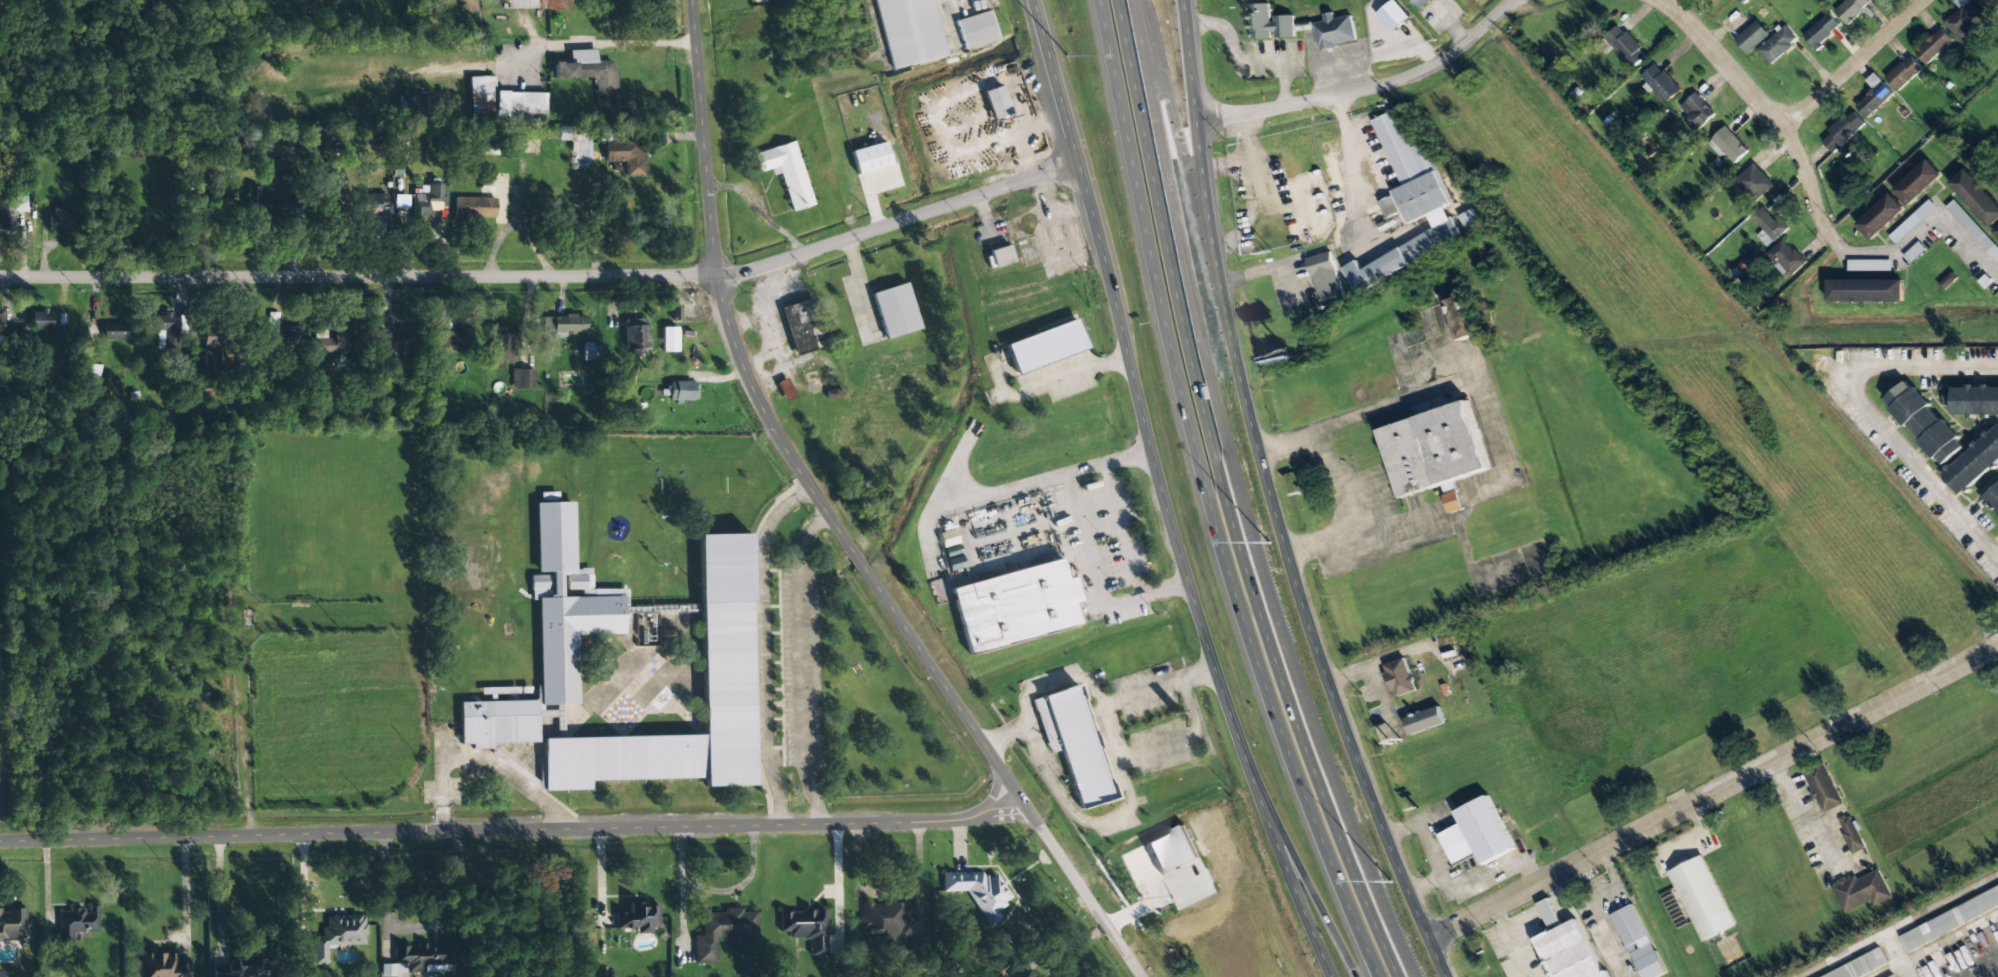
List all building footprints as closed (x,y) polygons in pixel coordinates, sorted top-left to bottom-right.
[(570,10),(570,0),(509,0),(509,9),(570,10)] [(932,0),(874,0),(890,69),(945,56),(932,0)] [(1421,9),(1431,0),(1412,0),(1421,9)] [(1847,25),(1872,2),(1870,0),(1846,0),(1834,11),(1847,25)] [(1960,8),(1944,23),(1961,43),(1986,20),(1967,0),(1955,0),(1953,1),(1960,8)] [(1997,11),(1997,0),(1977,0),(1992,17),(1997,11)] [(1293,15),(1271,16),(1270,3),(1247,4),(1248,40),(1273,39),(1273,38),(1294,37),(1293,15)] [(955,21),(964,50),(998,39),(989,10),(955,21)] [(1351,15),(1334,19),(1333,12),(1323,14),(1325,21),(1313,23),(1318,49),(1357,42),(1351,15)] [(1815,49),(1841,27),(1829,13),(1803,35),(1815,49)] [(1770,34),(1757,20),(1735,40),(1748,54),(1770,34)] [(1633,68),(1647,55),(1619,24),(1604,37),(1633,68)] [(1757,50),(1770,65),(1798,39),(1785,25),(1757,50)] [(1914,52),(1927,65),(1953,40),(1941,28),(1914,52)] [(595,106),(616,106),(614,61),(597,62),(596,50),(569,51),(569,62),(554,62),(555,80),(594,78),(595,106)] [(1885,78),(1898,91),(1923,68),(1910,55),(1885,78)] [(1666,104),(1681,90),(1656,63),(1641,76),(1666,104)] [(1855,106),(1867,118),(1894,94),(1874,73),(1865,81),(1873,89),(1855,106)] [(494,76),(469,77),(470,122),(496,121),(494,76)] [(1009,115),(1001,86),(984,91),(992,120),(1009,115)] [(546,93),(496,92),(496,123),(545,124),(546,93)] [(1715,113),(1695,92),(1680,107),(1688,115),(1684,120),(1695,132),(1715,113)] [(427,97),(398,96),(397,118),(427,119),(427,97)] [(1847,140),(1865,123),(1852,109),(1827,132),(1830,134),(1822,141),(1833,154),(1837,150),(1845,158),(1855,148),(1847,140)] [(1353,286),(1461,243),(1446,206),(1450,205),(1425,142),(1411,148),(1396,111),(1374,120),(1401,187),(1393,190),(1407,224),(1428,215),(1435,233),(1359,264),(1357,261),(1345,266),(1353,286)] [(1724,153),(1734,164),(1748,151),(1725,126),(1707,143),(1720,157),(1724,153)] [(753,153),(758,172),(779,167),(790,212),(812,206),(796,142),(753,153)] [(890,167),(886,143),(851,150),(855,173),(890,167)] [(623,177),(644,177),(645,145),(605,144),(604,162),(624,163),(623,177)] [(1908,206),(1942,175),(1927,159),(1893,190),(1908,206)] [(1774,184),(1753,163),(1734,181),(1755,203),(1774,184)] [(1964,169),(1949,183),(1991,228),(1997,221),(1997,204),(1964,169)] [(414,215),(432,216),(432,207),(445,207),(446,185),(420,184),(420,194),(414,194),(414,215)] [(252,219),(279,218),(279,198),(259,199),(259,186),(246,187),(246,208),(251,208),(252,219)] [(1856,225),(1871,241),(1904,209),(1889,193),(1856,225)] [(26,212),(27,195),(0,194),(0,231),(15,231),(16,212),(26,212)] [(366,220),(387,220),(386,194),(365,195),(366,220)] [(408,209),(408,196),(394,195),(394,208),(408,209)] [(1379,202),(1386,219),(1401,212),(1394,195),(1379,202)] [(454,217),(495,218),(496,198),(455,197),(454,217)] [(1889,237),(1896,244),(1936,206),(1928,199),(1889,237)] [(1953,200),(1945,208),(1997,265),(1997,248),(1953,200)] [(1763,230),(1757,236),(1768,248),(1789,228),(1779,217),(1775,221),(1761,206),(1750,216),(1763,230)] [(49,233),(71,234),(72,209),(50,208),(49,233)] [(1459,214),(1464,228),(1480,222),(1475,208),(1459,214)] [(1769,253),(1790,277),(1806,262),(1784,238),(1769,253)] [(988,251),(994,268),(1014,262),(1009,245),(988,251)] [(1343,296),(1330,252),(1307,258),(1319,303),(1343,296)] [(1891,260),(1848,260),(1848,271),(1891,270),(1891,260)] [(1958,278),(1952,272),(1939,284),(1944,290),(1958,278)] [(1903,301),(1903,279),(1827,281),(1828,303),(1903,301)] [(885,339),(920,329),(906,283),(871,293),(885,339)] [(1476,335),(1462,295),(1446,301),(1460,341),(1476,335)] [(794,355),(815,349),(808,322),(819,319),(813,299),(781,308),(794,355)] [(32,311),(31,331),(52,331),(53,311),(32,311)] [(157,350),(180,350),(179,315),(152,316),(152,327),(157,327),(157,350)] [(392,328),(393,317),(378,316),(378,351),(396,351),(396,359),(410,359),(410,329),(392,328)] [(1088,349),(1077,318),(1006,344),(1016,374),(1088,349)] [(624,353),(648,354),(648,320),(625,319),(624,353)] [(125,340),(126,325),(103,324),(102,340),(125,340)] [(220,377),(220,358),(225,359),(225,334),(218,334),(218,324),(205,324),(204,376),(220,377)] [(303,327),(270,326),(270,345),(303,346),(303,327)] [(491,326),(492,369),(503,368),(503,361),(516,361),(515,326),(491,326)] [(472,328),(455,327),(455,332),(438,331),(438,348),(472,348),(472,328)] [(358,353),(358,330),(336,329),(336,339),(326,339),(327,333),(315,333),(315,352),(358,353)] [(583,360),(599,360),(599,344),(583,344),(583,360)] [(99,365),(88,365),(88,386),(98,387),(99,365)] [(534,390),(534,370),(512,369),(511,389),(534,390)] [(1884,399),(1940,467),(1964,447),(1908,379),(1884,399)] [(669,401),(695,401),(694,381),(669,382),(669,401)] [(1943,388),(1944,406),(1952,405),(1952,416),(1997,415),(1997,387),(1943,388)] [(1442,486),(1449,513),(1462,509),(1454,479),(1488,470),(1469,403),(1380,427),(1399,497),(1442,486)] [(1997,461),(1997,425),(1942,473),(1960,494),(1997,461)] [(1997,516),(1997,484),(1982,497),(1997,516)] [(538,700),(482,701),(458,702),(459,746),(537,744),(537,712),(542,712),(541,706),(577,705),(576,635),(623,634),(623,590),(585,590),(585,574),(573,574),(572,503),(535,503),(535,574),(530,574),(530,590),(549,590),(549,598),(537,598),(538,700)] [(754,786),(749,535),(698,536),(702,735),(541,738),(542,791),(589,790),(589,781),(703,779),(703,788),(754,786)] [(1077,628),(1071,603),(1077,602),(1072,577),(1064,579),(1060,561),(950,586),(965,653),(1077,628)] [(1438,634),(1447,658),(1466,651),(1458,627),(1438,634)] [(1395,698),(1416,689),(1403,657),(1382,666),(1395,698)] [(1031,699),(1047,754),(1060,750),(1078,810),(1110,801),(1077,685),(1031,699)] [(1404,719),(1411,736),(1446,723),(1440,706),(1404,719)] [(1802,770),(1821,813),(1841,804),(1823,761),(1802,770)] [(1513,848),(1488,795),(1454,810),(1461,824),(1438,834),(1452,864),(1477,853),(1482,863),(1513,848)] [(1837,819),(1852,853),(1865,847),(1851,813),(1837,819)] [(1704,855),(1669,870),(1699,941),(1734,926),(1704,855)] [(1874,905),(1891,898),(1878,869),(1857,879),(1854,874),(1831,885),(1844,912),(1872,900),(1874,905)] [(995,873),(941,873),(941,891),(968,891),(986,926),(998,920),(998,909),(1006,905),(1006,893),(995,873)] [(1997,905),(1997,884),(1897,932),(1905,948),(1997,905)] [(1534,937),(1550,976),(1603,976),(1579,917),(1560,925),(1549,898),(1536,902),(1548,931),(1534,937)] [(657,904),(626,903),(626,912),(615,912),(615,929),(657,929),(657,904)] [(908,962),(908,925),(902,925),(901,903),(859,903),(860,935),(882,935),(882,942),(891,942),(891,962),(908,962)] [(1626,946),(1647,935),(1632,904),(1610,915),(1626,946)] [(97,931),(96,907),(57,908),(57,942),(71,942),(71,932),(97,931)] [(0,909),(0,940),(24,940),(24,908),(0,909)] [(824,910),(779,909),(778,932),(787,932),(787,938),(808,938),(808,955),(824,955),(824,910)] [(693,962),(715,962),(715,937),(729,937),(729,944),(743,944),(743,937),(756,937),(756,910),(701,910),(701,936),(693,936),(693,962)] [(311,937),(311,965),(326,965),(326,945),(364,945),(364,915),(323,915),(324,937),(311,937)] [(381,974),(452,973),(451,943),(393,945),(393,964),(381,965),(381,974)] [(1887,964),(1879,947),(1822,976),(1862,976),(1887,964)] [(139,952),(138,976),(187,976),(188,959),(175,959),(175,953),(139,952)] [(213,976),(265,976),(265,955),(231,955),(231,965),(213,965),(213,976)]
